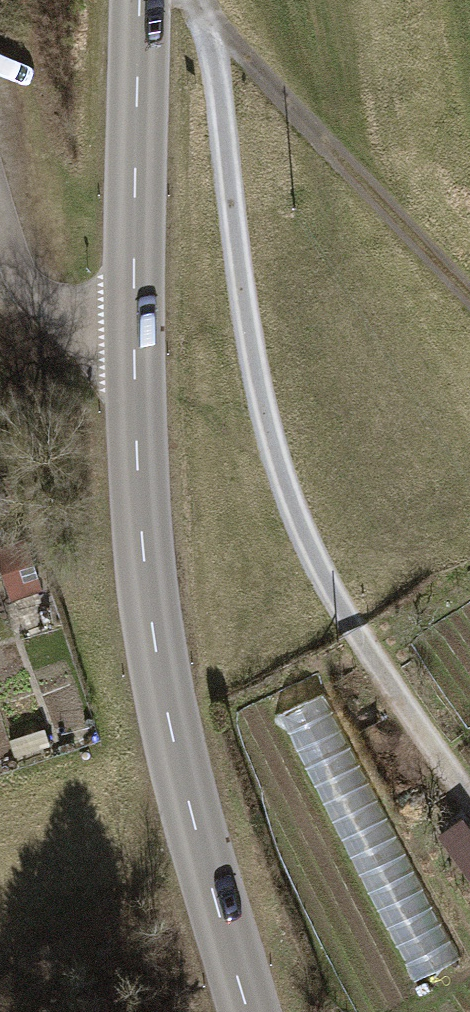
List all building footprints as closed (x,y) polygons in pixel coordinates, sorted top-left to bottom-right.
[(9,509),(0,479),(0,512),(9,509)] [(9,601),(43,590),(25,536),(0,544),(0,574),(9,601)] [(293,713),(411,987),(452,970),(334,696),(293,713)]
